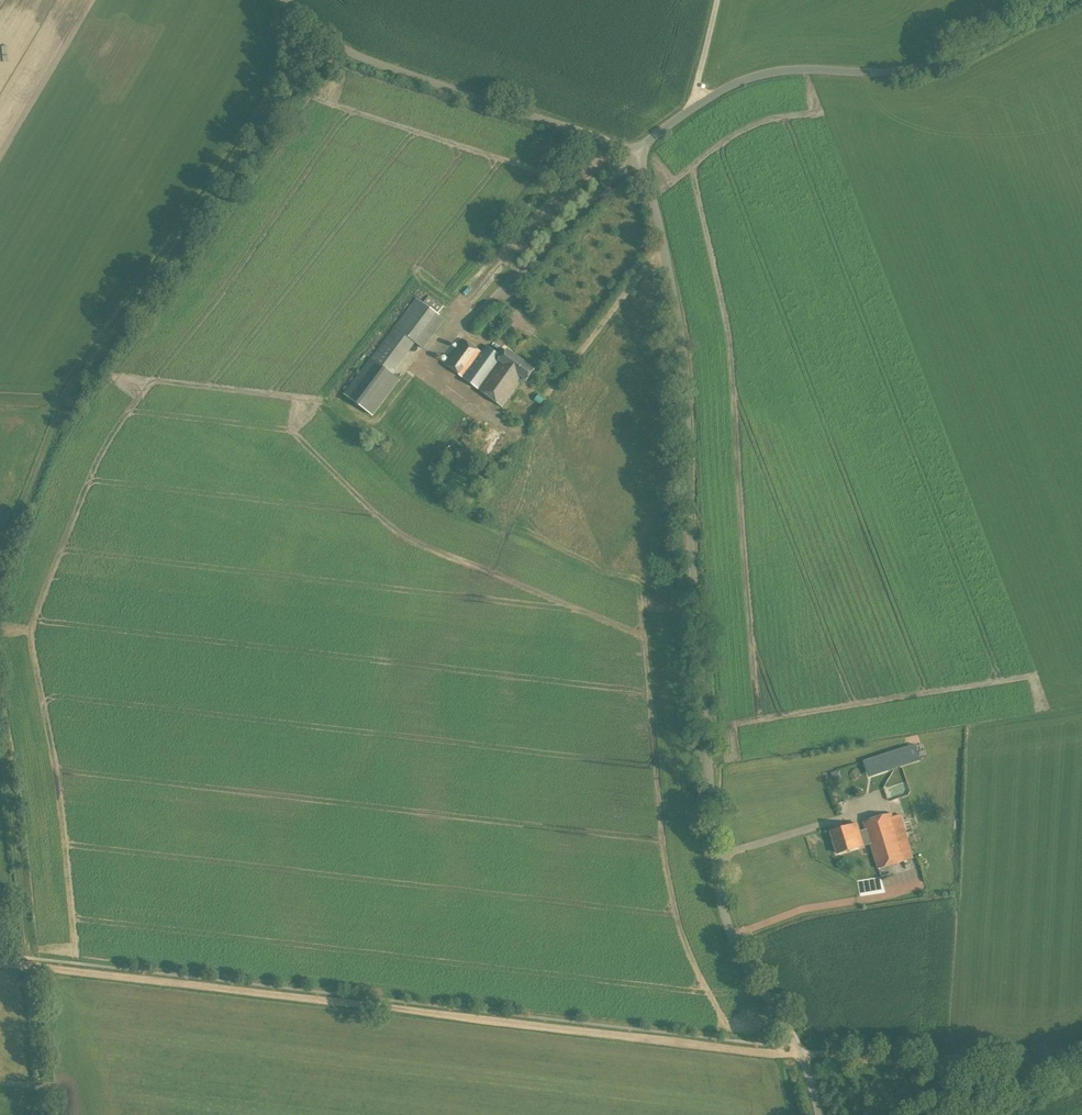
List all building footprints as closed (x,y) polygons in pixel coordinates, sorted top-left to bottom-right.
[(429,295),(423,303),(437,314),(443,306),(429,295)] [(423,303),(416,298),(344,394),(373,416),(400,380),(392,373),(415,343),(418,345),(429,330),(434,334),(445,319),(437,314),(423,303)] [(480,388),(503,356),(488,345),(483,352),(465,339),(447,363),(480,388)] [(503,356),(480,388),(504,406),(521,382),(524,384),(535,369),(508,349),(503,356)] [(915,744),(905,747),(910,761),(920,758),(915,744)] [(905,746),(863,761),(868,777),(911,763),(910,761),(905,747),(905,746)] [(893,816),(891,813),(863,822),(865,829),(860,830),(858,824),(852,825),(830,833),(836,852),(857,846),(858,848),(870,844),(878,869),(914,858),(900,814),(893,816)]
